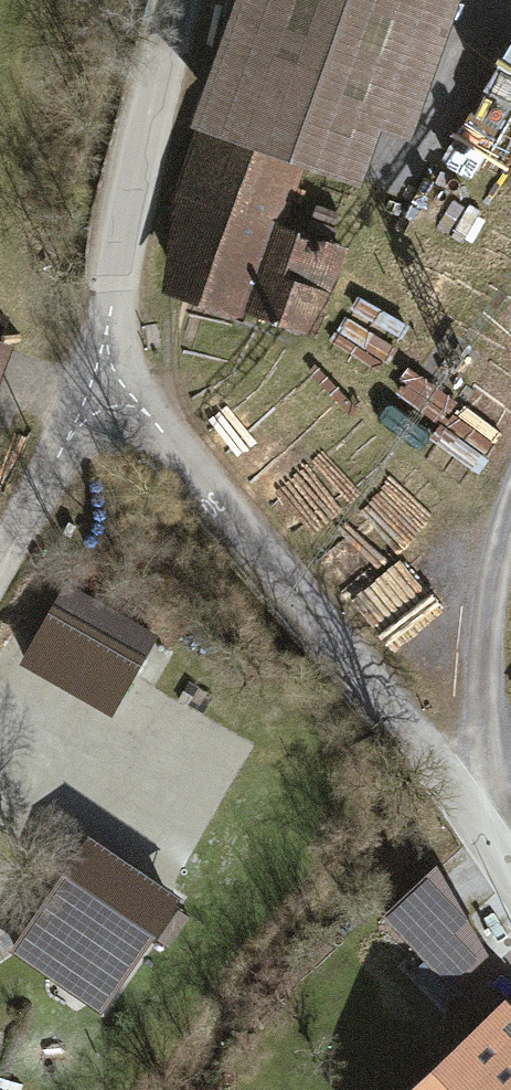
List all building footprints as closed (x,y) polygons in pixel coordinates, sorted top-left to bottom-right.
[(146,292),(317,350),(351,252),(289,231),(308,176),(392,205),(461,0),(246,0),(146,292)] [(510,109),(510,47),(487,98),(510,109)] [(10,339),(0,336),(0,366),(10,339)] [(53,609),(22,665),(116,716),(147,660),(53,609)] [(442,987),(496,956),(445,869),(391,900),(442,987)] [(113,915),(58,894),(47,923),(102,944),(113,915)] [(55,931),(44,960),(92,978),(103,949),(55,931)] [(400,1089),(510,1089),(510,1005),(502,995),(400,1089)]
